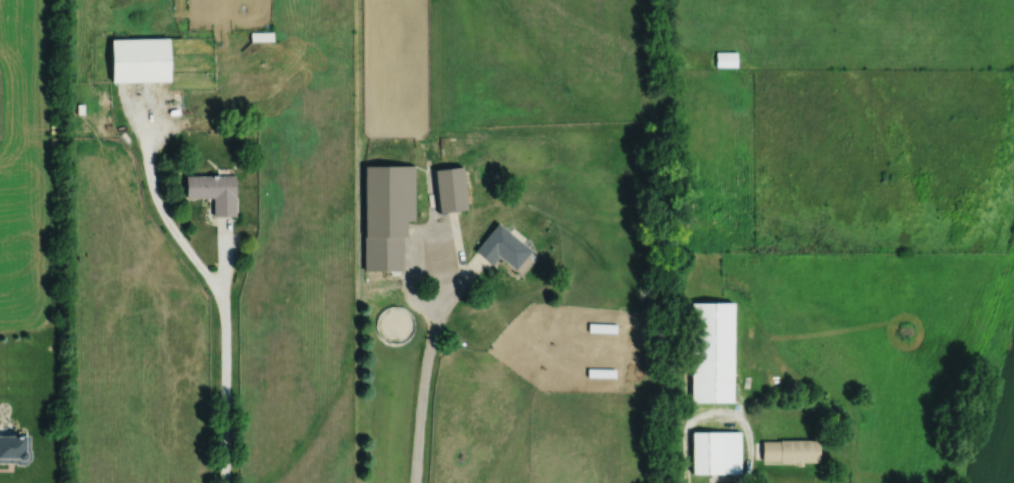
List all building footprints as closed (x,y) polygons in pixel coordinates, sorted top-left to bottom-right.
[(170,82),(170,38),(112,38),(112,82),(170,82)] [(736,67),(736,51),(716,51),(716,67),(736,67)] [(404,271),(404,220),(414,220),(414,167),(364,167),(364,271),(404,271)] [(434,170),(438,213),(467,210),(463,167),(434,170)] [(214,197),(214,216),(234,216),(234,175),(187,175),(186,197),(214,197)] [(516,269),(531,249),(497,223),(475,251),(492,264),(498,256),(516,269)] [(733,402),(733,303),(691,303),(691,402),(733,402)] [(740,474),(740,432),(692,432),(692,474),(740,474)] [(29,464),(29,436),(0,435),(0,464),(29,464)] [(818,440),(762,440),(762,464),(818,464),(818,440)]
